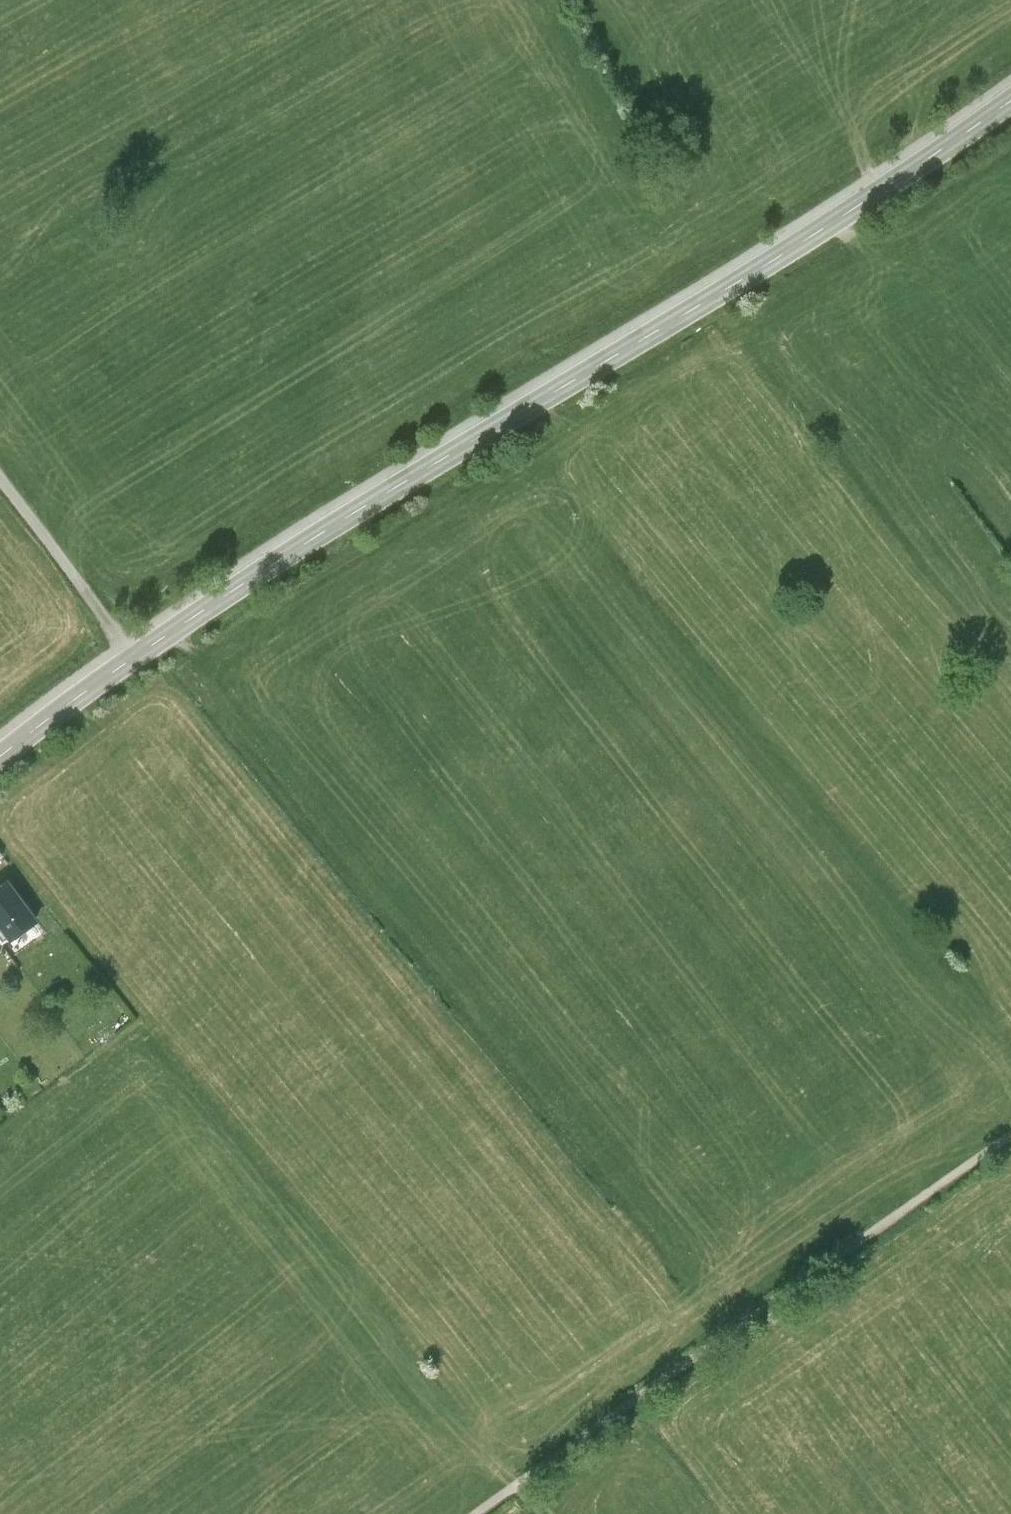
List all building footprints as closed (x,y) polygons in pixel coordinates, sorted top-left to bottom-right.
[(0,886),(0,939),(3,943),(37,919),(8,880),(0,886)]
